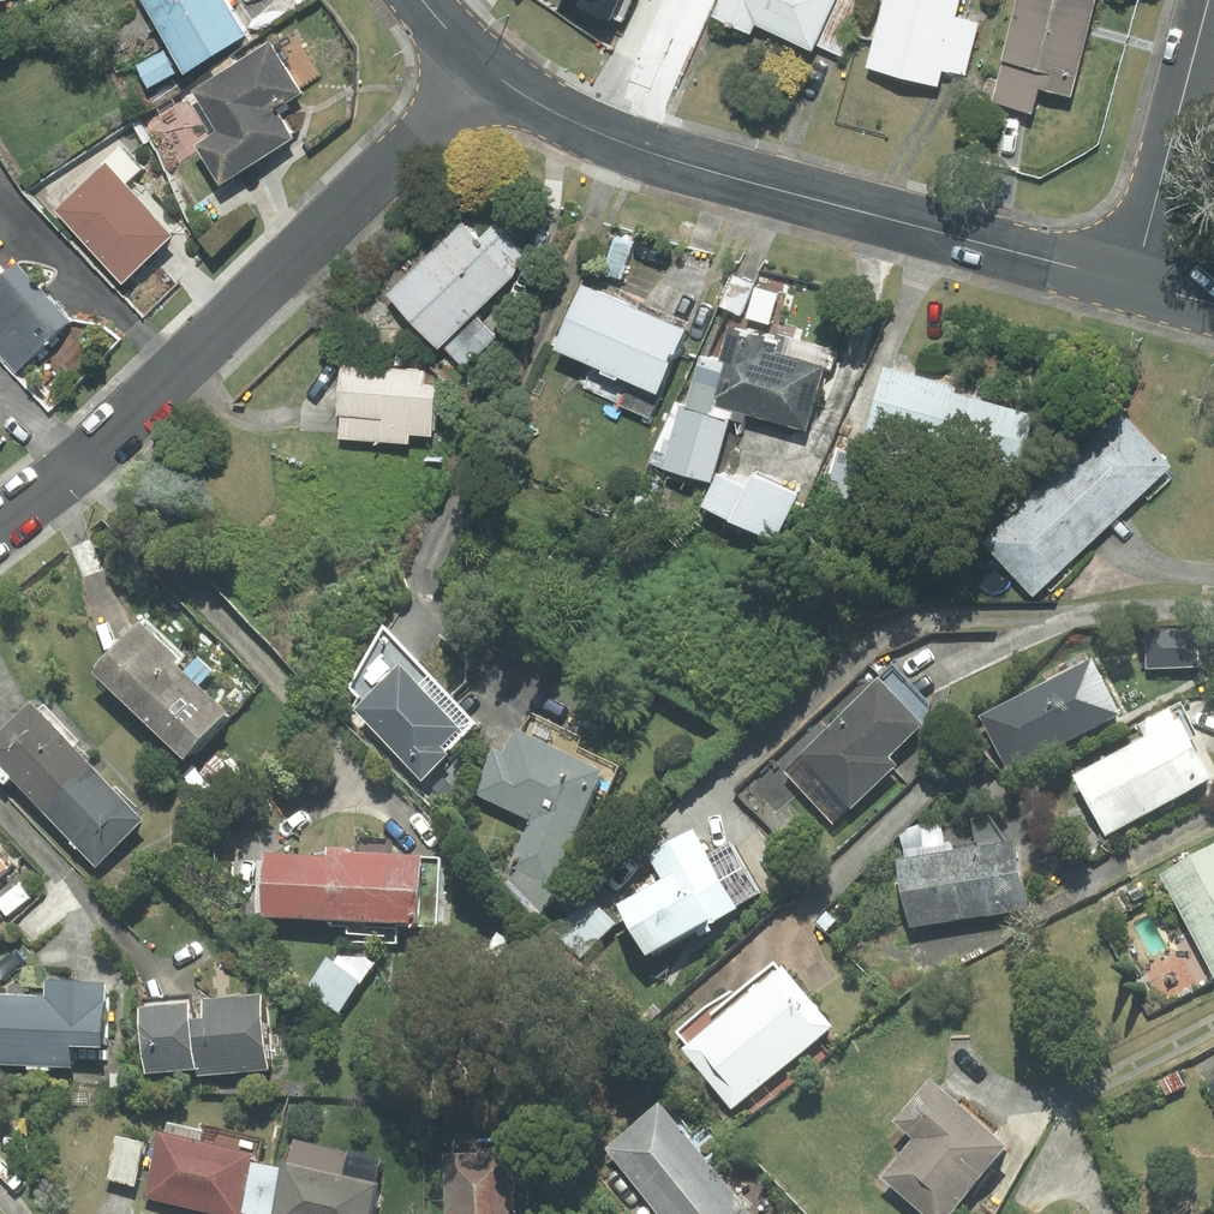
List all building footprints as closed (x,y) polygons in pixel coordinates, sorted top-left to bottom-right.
[(244,35),(223,0),(140,0),(183,72),(244,35)] [(567,2),(607,20),(610,14),(621,19),(630,0),(568,0),(567,2)] [(832,0),(719,0),(712,16),(750,33),(754,24),(810,49),(813,43),(832,0)] [(861,0),(832,0),(813,43),(842,55),(865,2),(861,0)] [(977,24),(952,18),(957,0),(884,0),(866,67),(936,85),(940,70),(964,76),(977,24)] [(1094,0),(1017,0),(992,101),(1029,111),(1035,86),(1070,95),(1094,0)] [(268,45),(193,91),(218,131),(195,146),(219,184),(292,138),(273,107),(297,92),(268,45)] [(162,52),(136,66),(148,87),(174,73),(162,52)] [(121,148),(54,210),(121,282),(170,236),(124,186),(141,170),(121,148)] [(511,276),(525,254),(496,223),(476,241),(461,224),(387,292),(437,345),(439,343),(473,312),(511,276)] [(632,244),(614,238),(603,272),(620,278),(632,244)] [(16,370),(69,321),(16,264),(2,278),(0,279),(0,354),(16,370)] [(753,284),(731,275),(719,306),(741,315),(753,284)] [(583,387),(649,415),(685,330),(581,286),(555,349),(592,365),(583,387)] [(777,294),(754,288),(746,317),(768,324),(777,294)] [(462,367),(495,336),(473,312),(439,343),(462,367)] [(660,465),(708,479),(727,416),(739,420),(742,410),(803,427),(822,364),(828,366),(832,352),(785,339),(780,356),(760,350),(764,337),(726,326),(717,358),(699,353),(683,407),(678,405),(660,465)] [(409,435),(431,437),(435,385),(421,384),(422,370),(341,364),(337,415),(340,415),(338,438),(408,444),(409,435)] [(955,387),(885,368),(868,431),(1017,470),(1032,414),(954,394),(955,387)] [(1046,465),(1104,527),(1170,466),(1112,405),(1046,465)] [(863,456),(839,449),(825,496),(849,503),(863,456)] [(1104,527),(1046,465),(975,530),(1033,593),(1104,527)] [(701,506),(774,540),(796,495),(752,475),(746,489),(716,475),(701,506)] [(146,618),(94,672),(184,758),(227,714),(177,665),(186,656),(146,618)] [(1146,630),(1147,668),(1199,666),(1197,628),(1146,630)] [(384,633),(351,687),(364,700),(355,708),(421,777),(446,753),(444,750),(471,724),(384,633)] [(1120,714),(1091,659),(1088,661),(1084,654),(1045,674),(1049,682),(982,716),(1010,771),(1120,714)] [(895,765),(886,756),(921,723),(930,705),(891,666),(781,771),(832,824),(895,765)] [(41,810),(89,764),(71,747),(77,741),(43,706),(38,711),(30,702),(0,731),(0,782),(3,785),(11,778),(41,810)] [(1148,738),(1076,776),(1106,833),(1209,779),(1189,740),(1197,736),(1180,703),(1140,724),(1148,738)] [(515,867),(510,879),(539,907),(559,886),(582,831),(590,834),(619,766),(578,749),(583,738),(529,714),(522,731),(514,728),(503,754),(493,749),(473,795),(531,820),(511,865),(515,867)] [(89,764),(41,810),(95,865),(142,820),(89,764)] [(898,861),(909,927),(1026,907),(1015,841),(1005,842),(987,818),(974,821),(977,847),(898,861)] [(620,905),(647,953),(757,892),(729,842),(706,855),(692,829),(649,853),(664,880),(620,905)] [(1162,875),(1213,975),(1213,849),(1162,875)] [(262,917),(347,921),(346,941),(397,944),(397,927),(438,929),(441,855),(325,850),(325,857),(266,854),(265,862),(258,862),(256,913),(262,913),(262,917)] [(615,924),(591,898),(556,930),(580,956),(615,924)] [(326,957),(304,989),(338,1013),(372,964),(344,946),(333,962),(326,957)] [(683,1048),(731,1107),(830,1026),(781,967),(778,969),(773,963),(734,995),(729,990),(677,1032),(687,1044),(683,1048)] [(0,996),(0,1062),(68,1065),(69,1048),(102,1049),(105,983),(46,981),(45,998),(0,996)] [(205,1018),(192,1019),(190,994),(139,999),(145,1073),(197,1068),(198,1075),(267,1069),(260,995),(203,1000),(205,1018)] [(896,1121),(916,1139),(883,1177),(926,1213),(948,1213),(1006,1146),(930,1081),(896,1121)] [(713,1171),(658,1104),(604,1149),(658,1213),(659,1213),(713,1171)] [(159,1133),(145,1198),(218,1213),(239,1213),(239,1212),(250,1162),(258,1164),(263,1138),(203,1125),(202,1130),(167,1123),(165,1135),(159,1133)] [(142,1143),(115,1137),(106,1179),(133,1185),(142,1143)] [(377,1184),(374,1183),(379,1159),(293,1140),(287,1166),(283,1165),(282,1169),(272,1213),(370,1213),(377,1184)] [(445,1213),(514,1213),(512,1152),(443,1154),(445,1213)] [(239,1212),(246,1213),(272,1213),(282,1169),(258,1164),(250,1162),(239,1212)] [(713,1171),(659,1213),(748,1213),(713,1171)]
